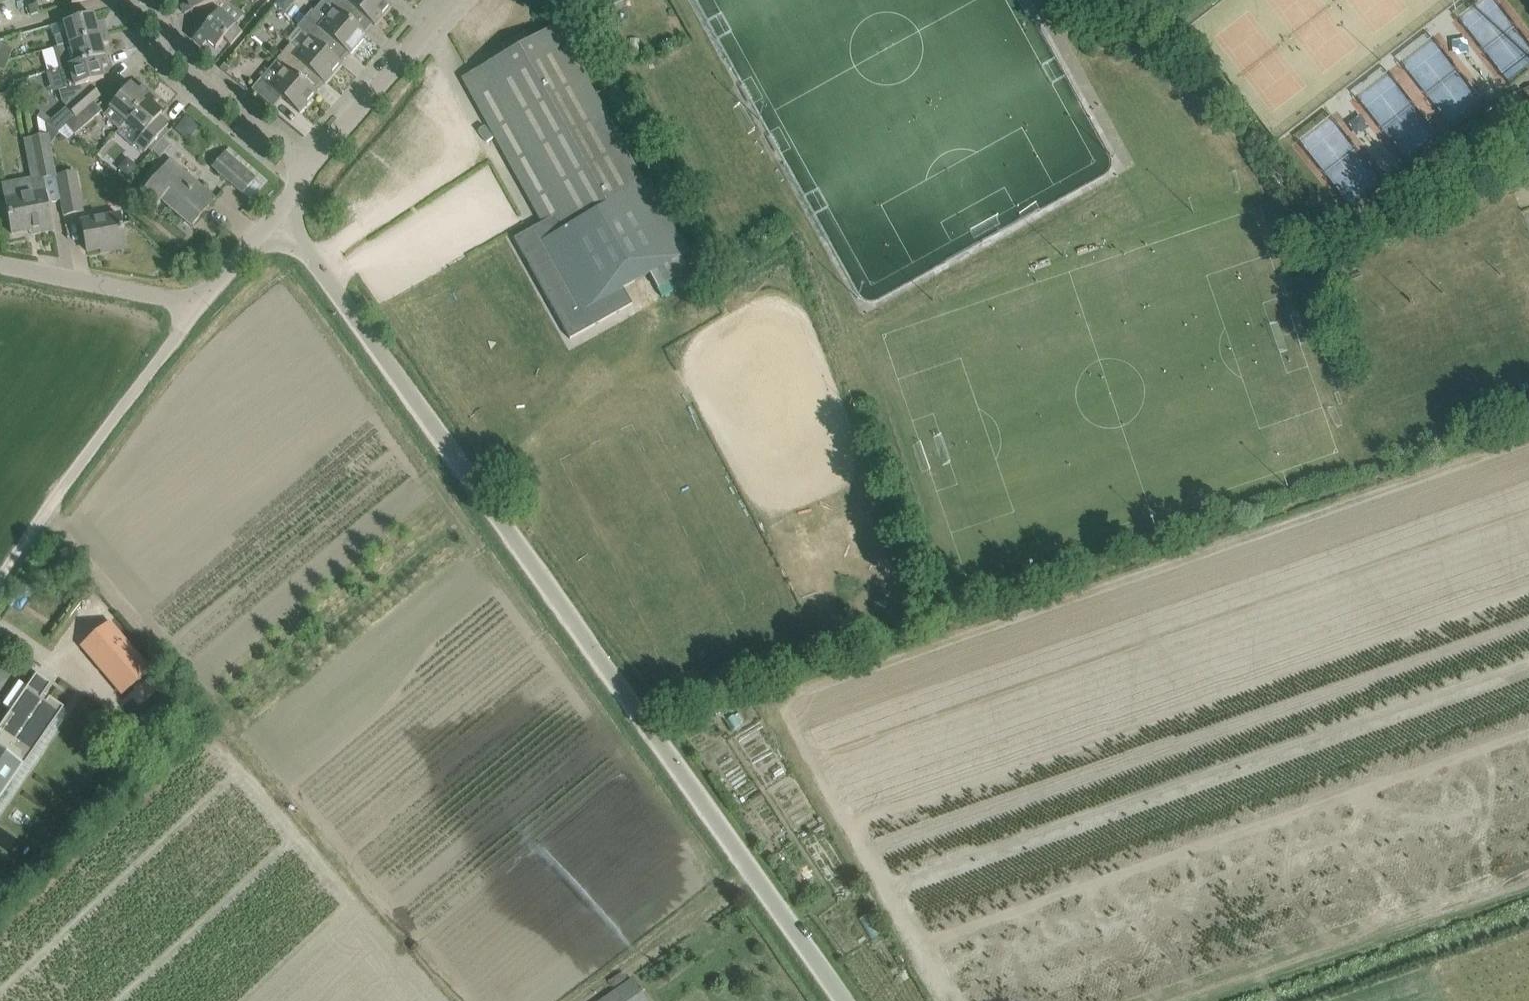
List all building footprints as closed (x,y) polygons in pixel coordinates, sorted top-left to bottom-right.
[(191,11),(212,4),(224,0),(188,0),(189,3),(181,6),(184,14),(191,11)] [(327,1),(325,0),(323,0),(312,13),(310,11),(297,26),(308,36),(323,48),(331,39),(349,55),(366,35),(348,19),(327,1)] [(374,25),(391,5),(385,0),(328,0),(327,1),(348,19),(356,10),(374,25)] [(37,3),(27,6),(30,15),(39,12),(37,3)] [(212,4),(191,11),(199,32),(194,39),(202,46),(206,41),(215,48),(223,39),(230,45),(241,32),(234,26),(219,13),(216,14),(212,4)] [(54,36),(57,47),(105,34),(102,23),(95,25),(92,14),(64,23),(67,33),(54,36)] [(542,222),(513,238),(569,339),(631,304),(622,288),(649,273),(657,288),(686,272),(678,257),(688,251),(648,180),(643,184),(555,26),(528,41),(524,33),(501,46),(505,54),(462,78),(542,222)] [(53,48),(59,68),(104,55),(101,46),(108,44),(105,34),(57,47),(53,48)] [(275,61),(284,69),(286,67),(298,78),(306,68),(324,84),(341,64),(323,48),(308,36),(297,49),(291,43),(275,61)] [(1,44),(0,45),(0,70),(4,72),(13,49),(1,44)] [(64,88),(59,90),(62,102),(67,108),(48,125),(47,125),(57,132),(66,124),(92,101),(93,102),(100,96),(91,86),(90,83),(103,79),(100,68),(107,66),(104,55),(59,68),(64,88)] [(234,68),(231,71),(231,75),(234,78),(239,78),(241,74),(241,70),(238,67),(234,68)] [(316,93),(298,78),(286,67),(284,69),(269,86),(260,79),(251,89),(272,108),(281,98),(299,113),(316,93)] [(118,130),(125,122),(125,121),(149,93),(141,87),(137,92),(129,85),(109,107),(110,108),(103,116),(118,130)] [(125,121),(125,122),(141,135),(134,143),(144,152),(168,124),(159,116),(161,113),(153,106),(158,101),(149,93),(125,121)] [(92,101),(66,124),(74,133),(75,135),(86,125),(101,111),(93,102),(92,101)] [(185,117),(175,129),(186,138),(197,126),(185,117)] [(0,201),(0,217),(1,221),(9,220),(11,234),(37,229),(38,233),(52,230),(48,210),(47,202),(44,191),(42,178),(54,176),(48,146),(49,145),(46,126),(47,125),(48,125),(46,124),(39,118),(36,118),(40,137),(29,140),(36,176),(31,177),(16,180),(19,192),(4,195),(5,198),(5,200),(0,201)] [(47,125),(46,126),(49,145),(58,133),(57,132),(47,125)] [(211,167),(242,193),(255,178),(225,152),(211,167)] [(137,167),(128,159),(120,169),(129,176),(137,167)] [(160,200),(191,226),(215,198),(169,159),(136,198),(151,210),(160,200)] [(56,176),(63,215),(81,212),(73,173),(56,176)] [(81,222),(83,232),(87,252),(108,247),(108,251),(125,248),(119,215),(81,222)] [(126,690),(136,701),(157,683),(147,672),(148,671),(108,623),(82,645),(122,693),(126,690)] [(41,697),(50,684),(35,674),(26,687),(18,681),(3,704),(10,710),(0,725),(0,799),(63,707),(49,697),(46,700),(41,697)] [(600,1000),(647,1000),(632,978),(600,1000)]
